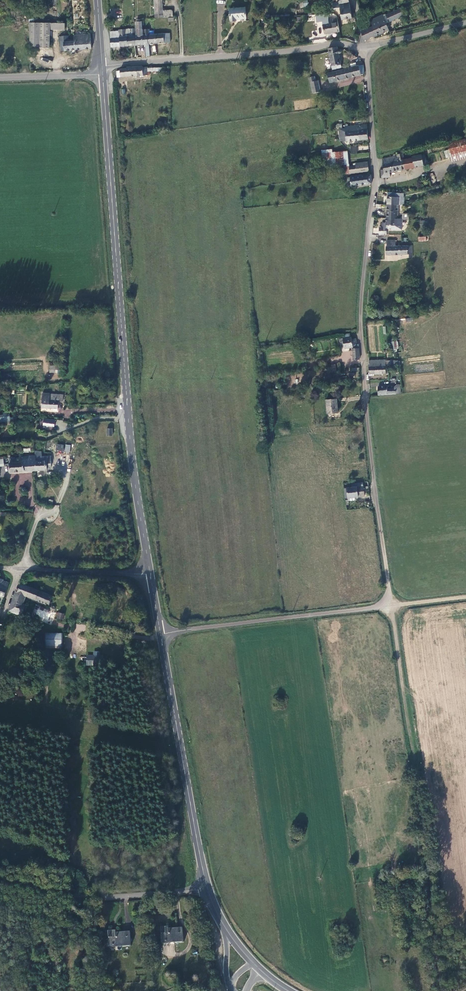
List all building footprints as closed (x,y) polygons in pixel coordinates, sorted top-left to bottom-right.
[(355,18),(352,3),(349,3),(348,0),(338,0),(339,3),(331,4),(332,6),(333,10),(339,8),(342,20),(355,18)] [(154,5),(155,18),(173,17),(172,9),(162,9),(162,4),(154,5)] [(229,9),(230,22),(236,21),(236,20),(246,19),(245,8),(229,9)] [(404,15),(401,8),(387,15),(390,21),(396,19),(394,16),(400,13),(401,16),(404,15)] [(328,19),(327,14),(315,14),(316,22),(322,21),(322,25),(329,24),(328,19)] [(373,26),(364,30),(360,32),(362,37),(363,37),(365,40),(389,29),(383,16),(372,22),(373,26)] [(323,34),(339,33),(337,18),(328,19),(329,24),(322,25),(323,34)] [(34,23),(29,23),(31,49),(32,49),(50,49),(50,29),(51,23),(34,23)] [(138,36),(135,36),(136,45),(146,44),(150,44),(149,34),(150,34),(150,29),(143,29),(142,24),(137,24),(138,36)] [(111,47),(136,45),(135,36),(135,29),(118,31),(110,32),(111,47)] [(77,50),(92,49),(91,34),(87,34),(87,32),(82,32),(82,35),(75,36),(75,39),(75,41),(61,42),(62,51),(70,50),(71,53),(72,55),(74,55),(77,54),(77,50)] [(165,34),(150,34),(149,34),(150,44),(166,43),(165,34)] [(337,51),(336,48),(335,47),(327,49),(328,51),(332,71),(341,69),(337,54),(340,54),(339,50),(337,51)] [(143,68),(143,65),(128,67),(128,68),(121,69),(121,77),(144,75),(143,68)] [(360,75),(358,66),(327,74),(329,82),(360,75)] [(314,81),(313,77),(309,78),(311,93),(317,92),(319,92),(317,81),(314,81)] [(366,126),(345,127),(345,132),(346,141),(367,140),(366,126)] [(336,142),(346,141),(345,132),(335,132),(336,142)] [(452,161),(465,157),(465,143),(465,138),(447,143),(452,161)] [(328,164),(327,154),(332,153),(332,150),(321,151),(323,165),(328,164)] [(343,152),(335,153),(337,165),(344,164),(343,152)] [(337,165),(335,153),(332,153),(327,154),(328,164),(329,170),(337,169),(337,165)] [(418,168),(427,165),(425,156),(421,156),(420,155),(411,157),(411,158),(403,160),(401,154),(396,155),(396,156),(381,159),(383,170),(380,170),(382,176),(383,178),(390,177),(390,173),(418,168)] [(355,166),(349,167),(349,174),(360,172),(368,171),(367,162),(355,163),(355,166)] [(348,186),(370,184),(371,182),(370,175),(350,177),(351,182),(348,182),(348,186)] [(402,193),(387,193),(386,205),(395,205),(396,205),(396,202),(398,202),(399,197),(402,197),(402,193)] [(395,205),(386,205),(385,218),(396,218),(397,210),(395,210),(395,205)] [(396,218),(385,218),(384,222),(381,222),(381,227),(384,228),(384,229),(388,229),(388,230),(402,230),(402,218),(396,218)] [(386,246),(386,256),(409,255),(409,258),(412,258),(411,245),(402,246),(394,246),(394,241),(386,241),(386,246)] [(352,359),(358,359),(357,344),(356,344),(355,339),(352,339),(352,336),(350,337),(350,334),(343,334),(344,336),(342,336),(343,338),(340,338),(340,341),(340,346),(344,346),(344,348),(351,347),(352,359)] [(369,367),(368,367),(369,376),(371,376),(371,374),(373,374),(373,375),(385,374),(385,365),(369,366),(369,367)] [(377,387),(378,395),(396,394),(395,389),(389,389),(387,389),(387,387),(377,387)] [(64,394),(43,392),(42,407),(55,408),(55,410),(59,411),(59,400),(63,401),(64,394)] [(328,399),(330,414),(339,412),(338,398),(328,399)] [(2,423),(12,422),(12,417),(12,413),(1,414),(2,423)] [(65,444),(56,444),(55,450),(70,452),(71,445),(65,444)] [(47,466),(50,466),(50,455),(41,456),(41,451),(35,451),(35,455),(36,461),(36,470),(47,470),(47,466)] [(23,455),(21,455),(22,462),(24,462),(25,471),(36,470),(36,461),(35,455),(33,456),(28,456),(23,456),(23,455)] [(11,472),(25,471),(24,462),(22,462),(10,463),(11,472)] [(358,496),(367,495),(365,486),(364,481),(358,482),(359,487),(353,487),(349,488),(350,497),(358,496)] [(5,596),(10,583),(3,581),(4,580),(0,579),(0,595),(5,596)] [(55,607),(58,598),(38,590),(23,584),(19,592),(27,596),(55,607)] [(18,592),(14,601),(23,605),(27,596),(19,592),(18,592)] [(14,601),(13,601),(9,611),(22,616),(26,606),(23,605),(14,601)] [(32,614),(47,620),(51,611),(36,605),(32,614)] [(45,633),(45,645),(61,645),(61,633),(45,633)] [(93,655),(86,655),(86,665),(101,666),(101,651),(93,651),(93,655)] [(183,929),(161,931),(162,945),(184,943),(183,929)] [(131,932),(109,934),(110,948),(132,946),(131,932)]
